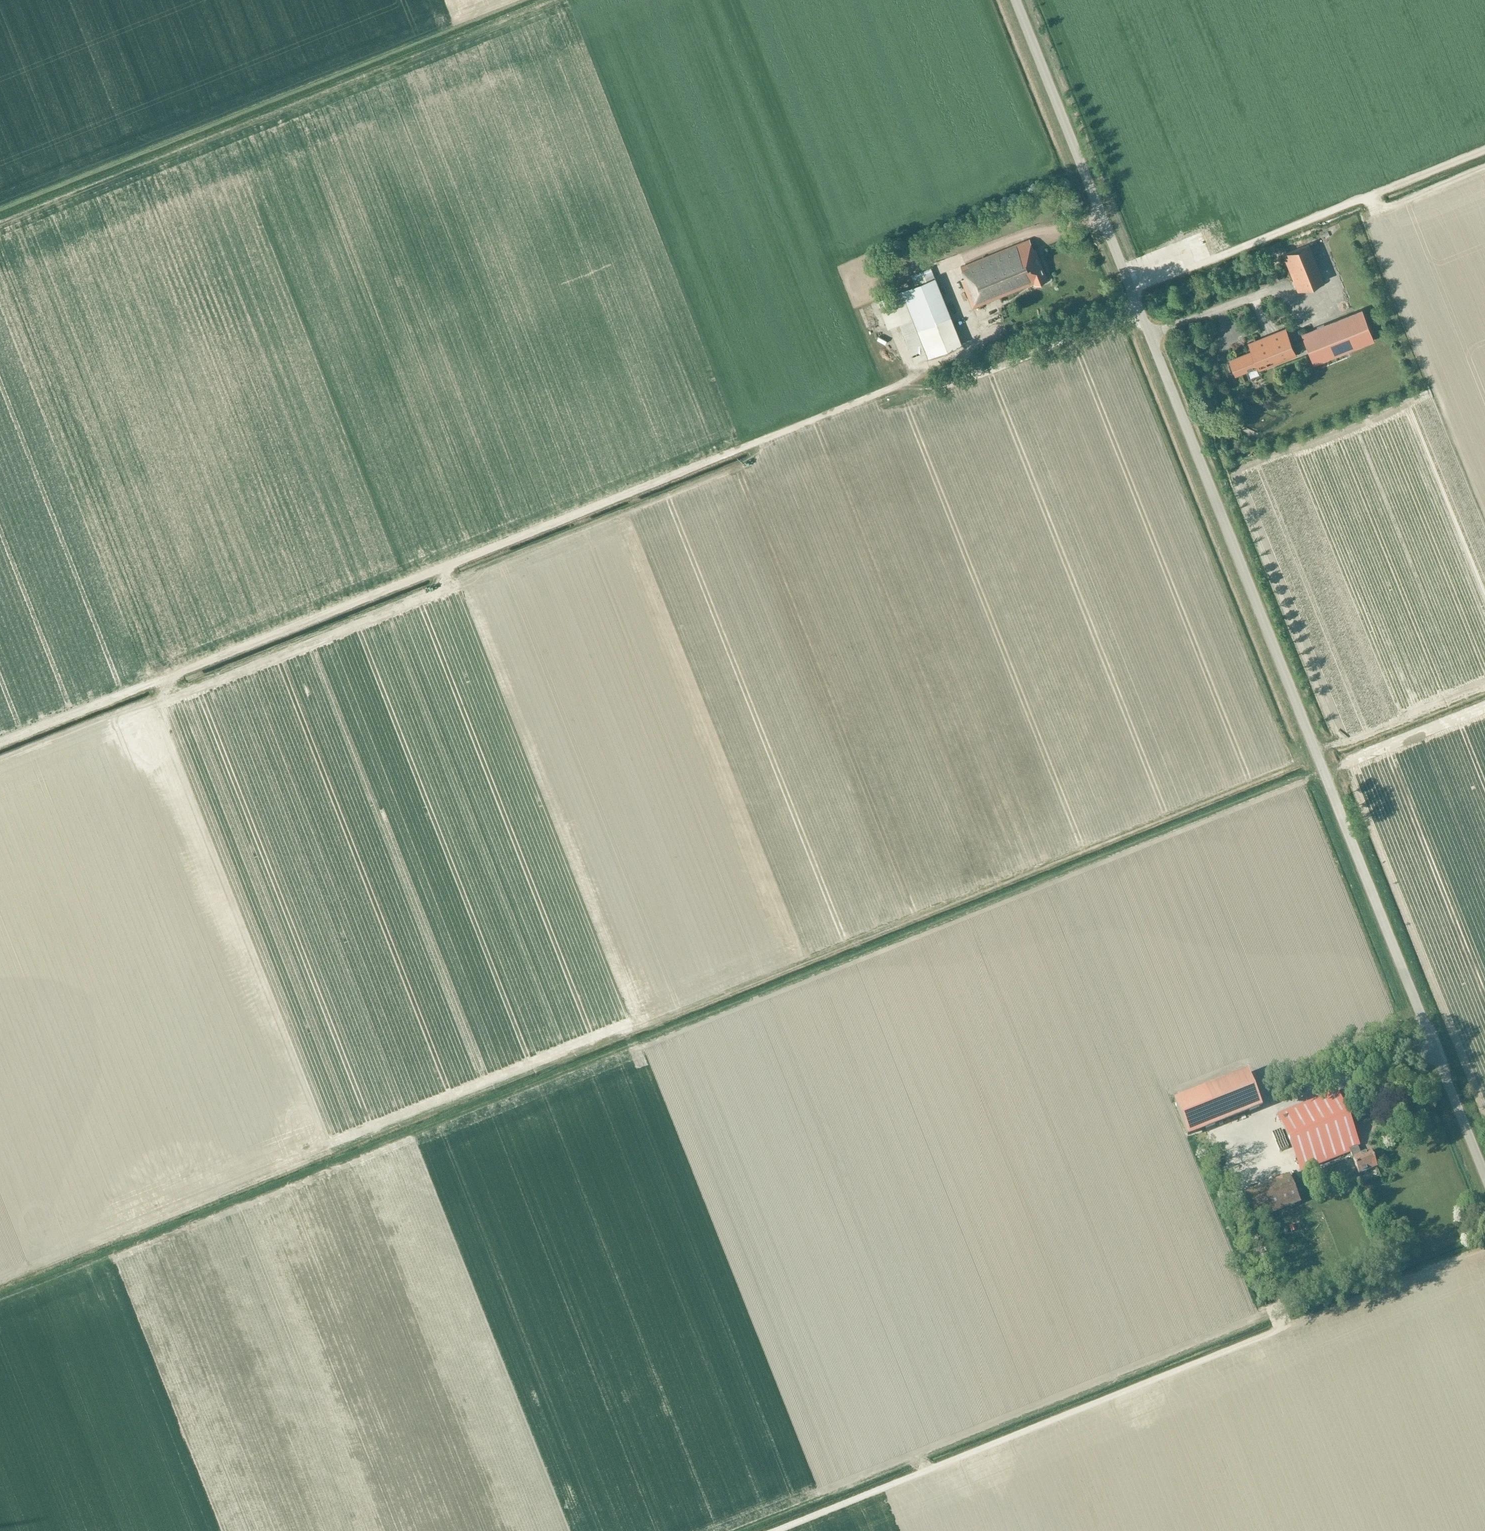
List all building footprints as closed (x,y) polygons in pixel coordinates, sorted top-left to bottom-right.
[(1035,285),(1048,279),(1036,249),(1034,249),(1030,239),(961,267),(965,278),(961,279),(972,308),(1034,283),(1035,285)] [(1171,249),(1184,245),(1183,240),(1170,244),(1171,249)] [(1325,280),(1313,249),(1310,243),(1282,254),(1297,291),(1325,280)] [(1153,256),(1167,252),(1166,247),(1152,250),(1153,256)] [(889,296),(878,300),(889,328),(900,324),(915,362),(962,344),(936,277),(935,277),(931,267),(912,275),(916,285),(889,296)] [(1302,333),(1313,364),(1375,340),(1363,309),(1302,333)] [(1249,343),(1248,343),(1252,351),(1230,360),(1231,363),(1229,363),(1233,372),(1234,372),(1236,375),(1258,366),(1259,370),(1260,370),(1260,369),(1295,355),(1295,356),(1296,355),(1285,328),(1285,329),(1249,343)] [(1244,464),(1236,466),(1238,477),(1242,476),(1241,471),(1246,470),(1244,464)] [(1217,1125),(1260,1108),(1247,1077),(1205,1094),(1217,1125)] [(1358,1147),(1360,1147),(1337,1091),(1278,1114),(1301,1173),(1350,1153),(1353,1159),(1359,1174),(1377,1167),(1371,1152),(1362,1156),(1359,1149),(1358,1147)] [(1261,1135),(1265,1134),(1264,1130),(1274,1127),(1273,1124),(1263,1127),(1261,1122),(1258,1123),(1261,1135)] [(1301,1203),(1290,1175),(1244,1193),(1256,1222),(1301,1203)]
